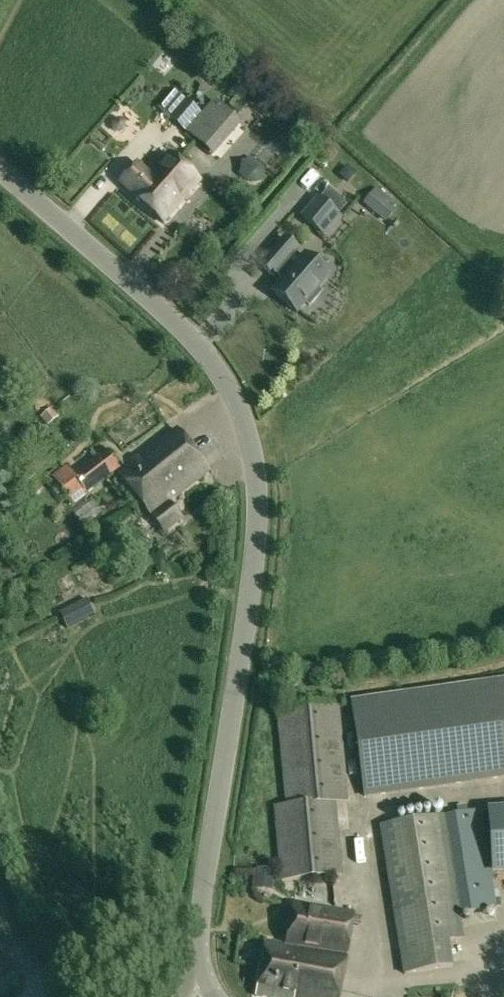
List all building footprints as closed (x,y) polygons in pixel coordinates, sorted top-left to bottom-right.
[(184,132),(200,112),(174,90),(157,109),(184,132)] [(191,128),(206,138),(232,104),(218,93),(191,128)] [(250,137),(259,126),(234,106),(205,140),(223,155),(243,131),(250,137)] [(116,119),(111,124),(111,131),(116,136),(123,136),(127,131),(127,124),(123,119),(116,119)] [(165,192),(185,169),(168,154),(149,176),(136,164),(119,184),(132,195),(132,196),(141,205),(153,192),(160,198),(165,192)] [(239,175),(249,182),(250,183),(252,184),(253,184),(255,185),(257,184),(258,184),(260,183),(261,182),(263,181),(264,180),(265,178),(265,177),(266,175),(266,173),(265,172),(265,170),(264,168),(253,159),(239,175)] [(200,181),(185,169),(165,192),(160,198),(153,192),(141,205),(163,224),(200,181)] [(318,200),(303,218),(321,234),(336,216),(318,200)] [(390,201),(378,216),(388,225),(400,210),(390,201)] [(284,280),(273,293),(297,314),(306,303),(310,306),(321,294),(317,291),(329,278),(304,257),(301,261),(294,255),(297,250),(284,239),(261,266),(274,277),(277,274),(284,280)] [(41,417),(48,426),(60,417),(52,408),(41,417)] [(134,496),(162,533),(177,522),(165,506),(169,503),(168,502),(209,471),(177,430),(118,475),(134,496)] [(66,467),(52,477),(75,505),(121,468),(107,450),(73,476),(66,467)] [(67,629),(95,614),(87,599),(60,614),(67,629)] [(351,702),(365,796),(503,776),(503,680),(351,702)] [(337,705),(278,710),(287,807),(275,808),(282,881),(341,876),(334,803),(346,802),(337,705)] [(503,871),(503,809),(488,810),(492,871),(503,871)] [(462,914),(495,909),(480,811),(447,816),(462,914)] [(443,817),(381,827),(404,975),(452,967),(448,942),(462,940),(443,817)] [(256,890),(273,892),(275,870),(258,869),(256,890)] [(294,904),(286,945),(346,953),(354,914),(294,904)] [(286,945),(265,943),(256,996),(257,996),(338,996),(346,953),(286,945)]
